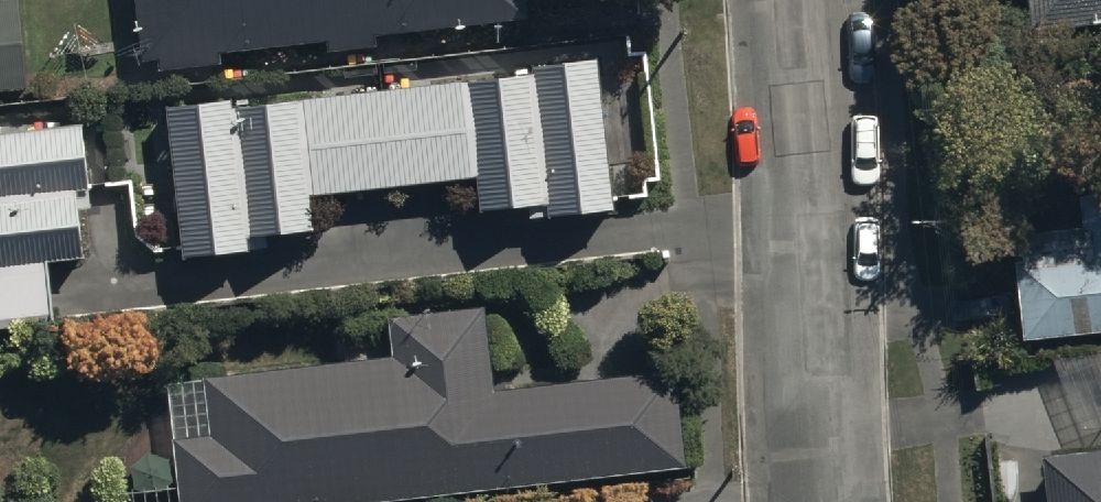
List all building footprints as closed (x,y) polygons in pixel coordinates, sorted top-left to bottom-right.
[(0,2),(0,89),(31,87),(24,0),(0,2)] [(139,59),(155,57),(157,73),(222,67),(221,51),(328,40),(330,53),(376,48),(374,37),(526,22),(523,0),(133,0),(139,59)] [(1028,32),(1100,25),(1100,0),(1025,0),(1028,32)] [(481,225),(615,211),(599,63),(169,109),(185,256),(315,242),(310,199),(476,181),(481,225)] [(53,324),(46,262),(81,258),(74,191),(89,189),(82,128),(0,137),(0,330),(53,324)] [(1011,233),(1025,343),(1100,334),(1100,223),(1011,233)] [(166,383),(179,501),(401,501),(684,471),(673,376),(493,395),(484,307),(384,317),(388,359),(166,383)] [(1044,458),(1048,501),(1100,501),(1100,452),(1044,458)]
